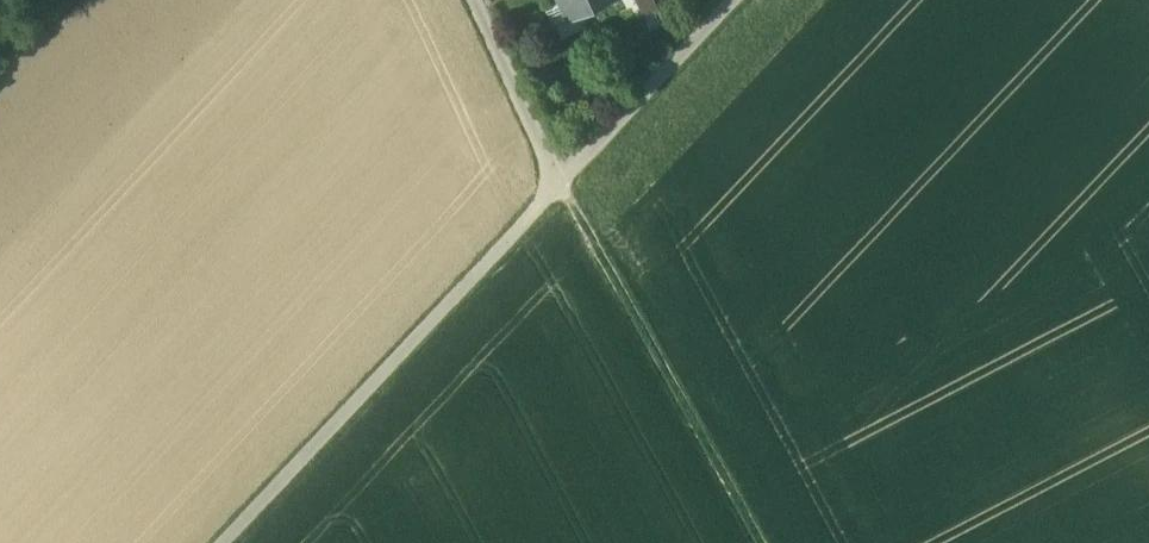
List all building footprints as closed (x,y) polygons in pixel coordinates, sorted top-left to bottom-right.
[(567,19),(607,0),(559,0),(567,19)] [(658,3),(657,0),(637,0),(642,10),(658,3)]
